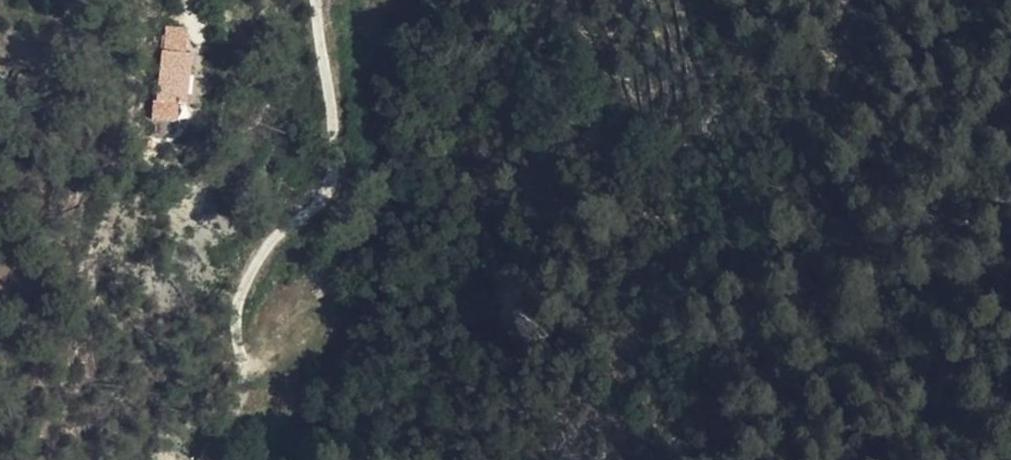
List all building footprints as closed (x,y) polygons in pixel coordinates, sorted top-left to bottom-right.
[(148,99),(175,97),(172,47),(145,48),(148,99)]
